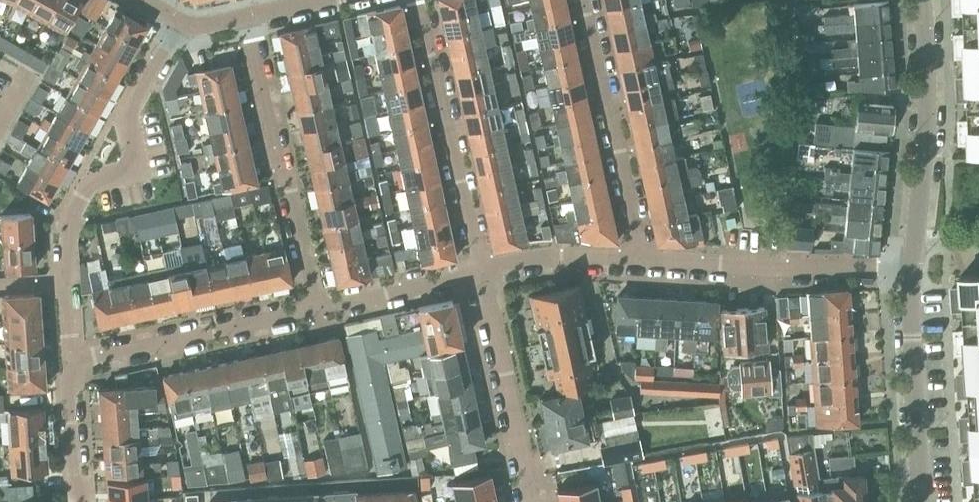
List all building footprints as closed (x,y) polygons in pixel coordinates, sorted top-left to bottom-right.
[(29,11),(35,0),(14,0),(13,2),(29,11)] [(47,21),(59,0),(35,0),(29,11),(47,21)] [(47,21),(65,32),(83,0),(59,0),(47,21)] [(83,11),(94,18),(104,0),(89,0),(83,11)] [(444,16),(478,8),(476,0),(441,0),(444,16)] [(526,15),(529,26),(535,25),(569,17),(565,0),(556,0),(531,5),(533,14),(526,15)] [(608,9),(642,2),(641,0),(606,0),(608,9)] [(824,15),(825,23),(891,17),(890,2),(890,0),(887,0),(854,3),(854,12),(824,15)] [(965,23),(978,22),(978,2),(964,3),(964,1),(955,1),(955,12),(965,12),(965,23)] [(642,2),(608,9),(612,28),(657,19),(656,12),(645,15),(642,2)] [(401,4),(358,14),(362,34),(372,32),(405,24),(401,5),(401,4)] [(117,8),(107,26),(138,43),(148,25),(117,8)] [(444,16),(449,35),(483,27),(478,8),(444,16)] [(73,28),(83,33),(90,20),(80,15),(73,28)] [(510,20),(512,30),(523,27),(521,17),(510,20)] [(529,26),(524,27),(526,37),(537,35),(540,44),(573,37),(569,17),(535,25),(529,26)] [(612,28),(616,48),(650,40),(648,29),(668,25),(666,17),(657,19),(612,28)] [(891,17),(825,23),(826,32),(856,30),(856,38),(893,35),(891,17)] [(338,19),(325,22),(327,31),(327,35),(341,32),(338,19)] [(281,31),(286,51),(320,44),(318,33),(327,31),(325,22),(281,31)] [(957,45),(966,44),(966,42),(978,42),(978,22),(965,23),(966,33),(956,33),(957,45)] [(372,32),(376,51),(410,44),(405,24),(372,32)] [(97,43),(128,60),(138,43),(107,26),(97,43)] [(449,35),(453,54),(487,47),(483,27),(449,35)] [(523,27),(512,30),(516,49),(525,48),(523,38),(526,37),(524,27),(523,27)] [(499,31),(502,43),(510,41),(507,29),(499,31)] [(7,49),(12,41),(0,34),(0,46),(7,49)] [(69,34),(62,46),(73,52),(80,40),(69,34)] [(831,48),(832,56),(894,51),(893,35),(856,38),(850,38),(850,47),(831,48)] [(540,44),(544,64),(577,56),(573,37),(540,44)] [(320,44),(286,51),(290,71),(324,63),(324,62),(335,60),(347,57),(343,38),(337,40),(339,49),(330,51),(322,52),(320,44)] [(702,45),(700,38),(688,40),(690,48),(702,45)] [(616,48),(621,67),(654,60),(650,40),(616,48)] [(7,49),(25,59),(30,51),(12,41),(7,49)] [(510,41),(502,43),(506,63),(514,61),(510,41)] [(967,66),(978,65),(978,42),(966,42),(966,44),(957,45),(957,55),(967,55),(967,66)] [(81,56),(118,77),(128,60),(97,43),(92,52),(86,48),(81,56)] [(376,51),(380,71),(414,63),(410,44),(376,51)] [(453,54),(457,74),(491,66),(487,47),(453,54)] [(525,48),(516,49),(515,50),(519,66),(529,64),(525,48)] [(59,50),(52,63),(62,68),(69,56),(59,50)] [(30,51),(25,59),(43,70),(48,61),(30,51)] [(894,51),(832,56),(832,65),(849,64),(858,63),(859,70),(895,67),(894,51)] [(697,54),(700,70),(709,68),(705,52),(697,54)] [(78,77),(108,94),(118,77),(81,56),(77,64),(83,67),(78,77)] [(544,64),(548,83),(582,75),(577,56),(544,64)] [(178,60),(164,85),(167,98),(178,96),(178,95),(176,96),(174,86),(178,79),(186,70),(181,57),(180,58),(178,60)] [(347,57),(335,60),(340,80),(342,79),(352,77),(347,57)] [(654,60),(621,67),(625,86),(672,76),(667,57),(654,60)] [(365,74),(362,62),(354,64),(357,76),(365,74)] [(52,63),(44,77),(53,82),(62,68),(52,63)] [(199,80),(201,91),(236,83),(231,63),(188,72),(191,82),(199,80)] [(290,71),(295,90),(329,82),(324,63),(290,71)] [(380,71),(384,90),(418,83),(414,63),(380,71)] [(958,88),(968,87),(968,89),(978,89),(978,65),(967,66),(968,76),(958,77),(958,88)] [(457,74),(461,93),(495,85),(491,66),(457,74)] [(860,80),(848,81),(849,90),(897,86),(897,82),(895,67),(859,70),(860,80)] [(508,70),(511,82),(519,80),(516,68),(508,70)] [(700,70),(699,70),(702,84),(712,81),(709,68),(700,70)] [(532,73),(523,75),(526,88),(535,86),(532,73)] [(548,83),(552,102),(586,95),(582,75),(548,83)] [(625,86),(629,106),(670,97),(667,87),(675,86),(672,76),(625,86)] [(68,95),(98,112),(108,94),(78,77),(68,95)] [(352,77),(342,79),(344,91),(354,88),(352,77)] [(519,80),(511,82),(513,94),(521,92),(519,80)] [(820,81),(805,83),(806,93),(821,92),(820,81)] [(295,90),(299,109),(333,101),(329,82),(295,90)] [(204,101),(195,103),(197,112),(240,103),(236,83),(201,91),(204,101)] [(384,90),(389,109),(422,102),(418,83),(384,90)] [(461,93),(466,112),(499,105),(495,85),(461,93)] [(39,86),(33,97),(41,102),(48,91),(39,86)] [(969,109),(978,108),(978,89),(968,89),(968,87),(958,88),(959,99),(968,98),(969,109)] [(361,95),(365,114),(377,112),(373,92),(371,93),(361,95)] [(715,107),(712,92),(700,95),(703,109),(715,107)] [(178,96),(167,98),(171,112),(180,110),(179,105),(181,104),(188,97),(187,94),(178,96)] [(58,112),(88,129),(98,112),(68,95),(58,112)] [(552,102),(556,122),(590,114),(586,95),(552,102)] [(629,106),(633,125),(667,118),(678,115),(674,96),(670,97),(629,106)] [(33,97),(26,109),(35,114),(41,102),(33,97)] [(299,109),(303,128),(337,121),(333,101),(299,109)] [(816,122),(815,141),(886,148),(888,130),(892,130),(895,108),(895,105),(859,101),(856,126),(816,122)] [(357,102),(348,104),(351,117),(360,115),(357,102)] [(389,109),(393,129),(427,121),(422,102),(389,109)] [(240,103),(197,112),(199,122),(208,120),(210,130),(244,122),(240,103)] [(466,112),(470,132),(504,124),(499,105),(466,112)] [(517,109),(519,121),(527,119),(525,107),(517,109)] [(960,131),(970,130),(970,128),(978,128),(978,108),(969,109),(970,119),(960,120),(960,131)] [(530,113),(533,127),(542,125),(539,110),(530,113)] [(44,127),(48,129),(78,146),(88,129),(58,112),(53,121),(49,119),(44,127)] [(377,112),(365,114),(368,126),(380,124),(377,112)] [(559,134),(553,135),(555,142),(561,141),(594,133),(590,114),(556,122),(559,134)] [(20,117),(12,132),(23,138),(31,124),(20,117)] [(667,118),(633,125),(638,144),(671,137),(667,118)] [(527,119),(519,121),(523,140),(532,138),(527,119)] [(354,137),(365,135),(361,120),(351,122),(354,137)] [(693,120),(681,123),(683,134),(695,132),(693,120)] [(303,128),(308,148),(342,140),(337,121),(303,128)] [(393,129),(397,148),(431,141),(427,121),(393,129)] [(183,122),(173,124),(176,138),(186,136),(183,122)] [(206,143),(204,143),(206,151),(208,151),(249,142),(244,122),(210,130),(213,141),(206,143)] [(470,132),(474,151),(508,143),(504,124),(470,132)] [(960,131),(961,142),(970,141),(971,153),(978,152),(978,128),(970,128),(970,130),(960,131)] [(38,146),(69,164),(78,146),(48,129),(38,146)] [(33,155),(28,164),(59,181),(69,164),(38,146),(23,138),(12,132),(8,139),(23,147),(22,149),(33,155)] [(543,132),(535,134),(538,146),(546,144),(543,132)] [(561,141),(565,160),(599,153),(594,133),(561,141)] [(187,136),(177,138),(180,152),(190,150),(187,136)] [(638,144),(642,164),(676,156),(671,137),(638,144)] [(308,148),(312,167),(346,159),(342,140),(308,148)] [(371,141),(374,153),(382,151),(379,140),(371,141)] [(397,148),(401,167),(435,160),(431,141),(397,148)] [(216,158),(219,169),(253,161),(249,142),(208,151),(210,159),(216,158)] [(474,151),(478,170),(512,163),(508,143),(474,151)] [(854,153),(853,163),(889,167),(890,150),(838,144),(837,151),(854,153)] [(525,148),(528,160),(536,158),(533,146),(525,148)] [(382,151),(374,153),(376,165),(384,163),(382,151)] [(549,152),(540,155),(542,165),(551,163),(549,152)] [(565,160),(569,180),(603,172),(599,153),(565,160)] [(676,156),(642,164),(646,183),(700,171),(699,169),(696,167),(687,169),(684,154),(676,156)] [(536,158),(528,160),(530,171),(538,170),(536,158)] [(312,167),(316,186),(350,179),(351,179),(364,176),(373,174),(371,164),(348,169),(346,159),(312,167)] [(195,174),(192,160),(182,162),(185,176),(195,174)] [(401,167),(405,187),(439,179),(435,160),(401,167)] [(253,161),(219,169),(221,180),(214,181),(216,191),(258,181),(253,161)] [(478,170),(483,190),(516,182),(512,163),(478,170)] [(826,165),(825,178),(887,184),(889,167),(853,163),(852,172),(840,171),(840,166),(826,165)] [(59,181),(28,164),(18,181),(49,198),(59,181)] [(700,171),(646,183),(650,202),(684,195),(682,185),(702,180),(700,171)] [(569,180),(573,199),(607,192),(603,172),(569,180)] [(364,176),(366,184),(375,182),(373,174),(364,176)] [(722,184),(730,182),(728,174),(720,176),(722,184)] [(558,175),(545,178),(547,185),(559,182),(558,175)] [(379,180),(382,192),(390,190),(388,178),(379,180)] [(825,178),(824,191),(834,192),(835,186),(850,188),(849,197),(885,201),(887,184),(825,178)] [(195,179),(186,181),(189,196),(198,194),(195,179)] [(316,186),(321,205),(355,198),(351,179),(350,179),(316,186)] [(405,187),(410,206),(444,199),(439,179),(405,187)] [(483,190),(487,209),(521,202),(516,182),(483,190)] [(252,189),(255,201),(256,205),(274,200),(270,184),(252,189)] [(718,188),(722,204),(738,201),(734,184),(718,188)] [(534,187),(536,199),(544,197),(542,185),(534,187)] [(239,205),(255,201),(252,189),(236,193),(239,205)] [(390,190),(382,192),(386,211),(394,210),(390,190)] [(567,214),(559,215),(560,222),(611,211),(608,197),(607,192),(573,199),(575,209),(567,210),(567,214)] [(213,198),(217,212),(218,219),(237,214),(232,193),(213,197),(213,198)] [(321,205),(325,225),(359,217),(357,207),(371,204),(372,209),(381,207),(377,193),(355,198),(321,205)] [(650,202),(655,222),(688,214),(684,195),(650,202)] [(544,197),(536,199),(539,211),(547,209),(544,197)] [(816,202),(815,211),(821,211),(883,218),(885,201),(849,197),(848,206),(816,202)] [(204,215),(217,212),(213,198),(194,202),(196,212),(196,214),(204,213),(204,215)] [(410,206),(414,226),(448,218),(444,199),(410,206)] [(194,202),(174,206),(177,217),(196,212),(194,202)] [(487,209),(491,228),(525,221),(521,202),(487,209)] [(177,217),(174,206),(158,210),(161,226),(178,222),(177,217)] [(793,209),(792,219),(803,220),(804,210),(793,209)] [(136,215),(139,230),(155,227),(152,211),(136,215)] [(560,222),(554,223),(557,239),(618,240),(611,211),(560,222)] [(821,211),(820,218),(846,221),(846,231),(882,235),(883,218),(821,211)] [(2,214),(4,241),(34,239),(32,212),(2,214)] [(688,214),(655,222),(658,237),(659,242),(704,243),(697,212),(688,214)] [(136,215),(117,219),(119,228),(120,234),(139,230),(136,215)] [(325,225),(329,244),(364,237),(362,228),(365,227),(362,217),(359,217),(325,225)] [(388,219),(390,231),(399,229),(396,217),(388,219)] [(414,226),(418,245),(452,238),(448,218),(414,226)] [(103,231),(119,228),(117,219),(101,222),(103,231)] [(384,219),(375,221),(375,225),(377,234),(386,231),(384,219)] [(525,221),(491,228),(496,248),(529,241),(525,221)] [(542,225),(545,237),(553,235),(550,223),(542,225)] [(812,228),(791,226),(789,245),(810,247),(812,228)] [(399,229),(390,231),(393,242),(401,241),(399,229)] [(377,234),(376,234),(379,245),(388,242),(386,231),(377,234)] [(882,235),(846,231),(845,240),(833,239),(832,246),(880,252),(882,235)] [(329,244),(334,264),(368,256),(368,255),(364,237),(329,244)] [(452,238),(418,245),(407,248),(411,267),(456,257),(452,238)] [(34,239),(4,241),(6,268),(7,268),(8,275),(25,274),(24,266),(36,266),(34,239)] [(215,299),(208,265),(203,244),(184,248),(187,262),(196,303),(215,299)] [(285,247),(266,252),(274,286),(293,281),(285,247)] [(390,251),(381,253),(385,273),(395,271),(390,251)] [(266,252),(247,256),(254,290),(274,286),(266,252)] [(368,256),(334,264),(338,283),(372,276),(370,266),(375,265),(372,254),(368,255),(368,256)] [(247,256),(227,260),(235,294),(254,290),(247,256)] [(227,260),(208,265),(215,299),(235,294),(227,260)] [(80,262),(80,270),(82,288),(82,293),(93,290),(100,324),(118,320),(109,279),(106,267),(90,271),(88,263),(85,264),(84,261),(80,262)] [(187,262),(167,266),(177,307),(196,303),(187,262)] [(167,266),(148,270),(157,311),(177,307),(167,266)] [(148,270),(129,275),(138,316),(157,311),(148,270)] [(953,298),(963,297),(963,299),(978,298),(978,274),(961,275),(962,286),(952,287),(953,298)] [(129,275),(109,279),(118,320),(138,316),(129,275)] [(594,384),(594,385),(596,384),(592,367),(600,365),(600,363),(598,364),(580,286),(582,285),(582,284),(529,296),(529,297),(531,296),(549,375),(546,375),(547,376),(555,375),(559,392),(560,392),(560,391),(594,384)] [(809,291),(810,314),(851,311),(850,303),(852,300),(852,295),(849,293),(849,288),(809,291)] [(2,295),(4,319),(37,317),(41,316),(41,304),(36,304),(35,293),(2,295)] [(617,329),(637,330),(639,296),(619,295),(617,329)] [(777,304),(778,316),(789,315),(788,295),(777,295),(777,304)] [(637,330),(656,332),(658,297),(639,296),(637,330)] [(668,332),(676,333),(678,298),(658,297),(656,332),(656,348),(667,348),(668,332)] [(964,319),(978,318),(978,298),(963,299),(963,297),(953,298),(954,309),(964,308),(964,319)] [(685,349),(696,350),(698,299),(678,298),(676,333),(686,333),(685,349)] [(453,299),(419,306),(428,348),(462,341),(453,299)] [(698,299),(696,350),(707,350),(708,334),(716,335),(718,300),(698,299)] [(765,305),(722,309),(726,350),(743,349),(743,353),(752,353),(752,348),(768,347),(765,305)] [(428,348),(419,306),(345,323),(378,471),(407,465),(388,380),(384,360),(397,357),(429,351),(428,348)] [(810,314),(812,336),(852,333),(852,329),(854,327),(854,321),(851,319),(851,311),(810,314)] [(4,319),(5,342),(39,339),(43,339),(42,327),(38,327),(37,317),(4,319)] [(956,341),(966,340),(966,338),(978,337),(978,318),(964,319),(965,330),(956,330),(956,341)] [(812,336),(813,358),(854,355),(853,347),(855,344),(855,339),(852,337),(852,333),(812,336)] [(340,336),(320,340),(328,374),(330,384),(349,380),(340,336)] [(967,362),(978,361),(978,337),(966,338),(966,340),(956,341),(957,352),(967,351),(967,362)] [(5,342),(7,365),(41,362),(45,362),(44,349),(40,350),(39,339),(5,342)] [(320,340),(301,345),(310,388),(330,384),(328,374),(320,340)] [(420,353),(425,373),(467,364),(463,344),(420,353)] [(301,345),(281,349),(289,383),(291,393),(310,388),(301,345)] [(281,349),(262,353),(271,394),(279,392),(278,385),(289,383),(281,349)] [(695,350),(695,361),(702,362),(706,358),(706,351),(695,350)] [(262,353),(242,358),(251,399),(271,395),(271,394),(262,353)] [(813,358),(815,380),(855,377),(855,373),(857,370),(857,365),(854,363),(854,355),(813,358)] [(399,365),(397,357),(384,360),(388,380),(409,375),(407,363),(399,365)] [(242,358),(223,362),(232,403),(251,399),(242,358)] [(635,359),(621,359),(623,367),(632,376),(634,376),(635,363),(635,359)] [(733,365),(728,371),(729,382),(734,387),(743,386),(743,391),(770,389),(770,394),(782,393),(781,369),(769,370),(769,365),(769,359),(741,361),(741,365),(733,365)] [(959,384),(969,383),(969,385),(978,385),(978,361),(967,362),(968,373),(959,373),(959,384)] [(41,362),(7,365),(9,389),(42,386),(42,385),(46,385),(46,372),(41,373),(41,362)] [(223,362),(203,366),(212,408),(232,403),(223,362)] [(635,363),(634,376),(654,377),(654,372),(654,364),(635,363)] [(425,373),(429,393),(472,383),(467,364),(425,373)] [(666,365),(654,364),(654,372),(666,373),(666,365)] [(203,366),(184,371),(194,412),(212,408),(203,366)] [(194,412),(184,371),(164,375),(173,416),(194,412)] [(410,377),(393,380),(397,400),(407,398),(404,386),(408,385),(411,381),(410,377)] [(815,380),(816,401),(857,399),(856,391),(858,388),(858,383),(855,381),(855,377),(815,380)] [(154,384),(101,388),(102,405),(165,400),(160,379),(153,379),(154,384)] [(642,379),(641,390),(720,395),(720,383),(642,379)] [(433,412),(442,410),(476,403),(472,383),(429,393),(433,412)] [(970,405),(978,404),(978,385),(969,385),(969,383),(959,384),(960,395),(970,394),(970,405)] [(545,409),(548,422),(595,411),(593,402),(581,405),(577,390),(543,398),(543,397),(540,398),(543,410),(545,409)] [(630,394),(611,398),(613,407),(632,403),(630,394)] [(407,398),(397,400),(400,413),(410,411),(407,398)] [(857,399),(816,401),(818,423),(858,421),(858,417),(860,414),(860,409),(857,407),(857,399)] [(102,405),(103,422),(138,419),(138,411),(167,408),(165,400),(102,405)] [(797,403),(788,403),(789,412),(797,412),(797,408),(807,408),(807,402),(797,403)] [(402,425),(405,438),(480,422),(476,403),(442,410),(444,419),(431,422),(431,418),(402,425)] [(632,403),(613,407),(615,415),(634,411),(632,403)] [(962,427),(972,427),(972,425),(978,424),(978,404),(970,405),(971,416),(962,416),(962,427)] [(10,409),(12,441),(45,439),(43,407),(10,409)] [(728,409),(722,410),(725,424),(730,423),(728,409)] [(595,411),(548,422),(551,435),(548,435),(551,447),(554,446),(553,446),(601,435),(595,411)] [(775,417),(770,427),(770,430),(782,428),(785,425),(784,416),(775,417)] [(138,419),(103,422),(105,438),(159,434),(173,433),(171,425),(139,427),(138,419)] [(480,422),(405,438),(408,450),(449,441),(454,464),(478,459),(475,445),(485,442),(480,422)] [(973,448),(978,448),(978,424),(972,425),(972,427),(962,427),(963,438),(973,438),(973,448)] [(634,427),(605,433),(607,445),(602,446),(606,462),(644,454),(640,438),(636,439),(634,427)] [(787,433),(797,492),(798,492),(799,501),(865,501),(863,474),(819,478),(812,432),(813,432),(813,431),(787,433)] [(361,432),(341,436),(349,471),(368,466),(361,432)] [(159,434),(105,438),(106,455),(141,452),(140,444),(160,443),(159,434)] [(349,471),(341,436),(324,440),(332,474),(349,471)] [(778,437),(766,439),(768,447),(780,445),(778,437)] [(45,439),(12,441),(15,473),(48,471),(45,439)] [(749,442),(737,445),(739,453),(750,450),(749,442)] [(737,445),(725,447),(727,455),(739,453),(737,445)] [(965,470),(975,470),(975,472),(978,471),(978,448),(973,448),(974,459),(965,460),(965,470)] [(302,450),(290,453),(295,477),(307,474),(302,450)] [(706,450),(695,452),(696,460),(708,458),(706,450)] [(141,452),(106,455),(107,472),(162,468),(161,459),(141,461),(141,452)] [(695,452),(683,454),(684,462),(696,460),(695,452)] [(410,458),(413,474),(426,471),(422,455),(410,458)] [(841,455),(829,456),(830,467),(842,465),(841,455)] [(322,456),(305,459),(309,477),(325,473),(322,456)] [(665,458),(653,460),(655,468),(667,466),(665,458)] [(178,459),(168,460),(170,474),(180,473),(178,459)] [(281,459),(266,462),(269,480),(285,477),(281,459)] [(224,460),(205,464),(205,466),(209,482),(229,481),(227,469),(224,460)] [(653,460),(641,462),(643,470),(655,468),(653,460)] [(248,464),(252,479),(267,476),(264,461),(248,464)] [(209,482),(205,466),(205,464),(185,468),(188,483),(209,482)] [(242,465),(227,469),(229,481),(245,477),(242,465)] [(783,466),(774,467),(775,476),(785,474),(783,466)] [(976,491),(978,491),(978,471),(975,472),(975,470),(965,470),(966,481),(976,481),(976,491)] [(627,471),(614,474),(616,485),(629,483),(627,471)] [(453,481),(457,501),(461,501),(496,494),(491,472),(453,481)] [(180,473),(172,474),(173,486),(181,485),(180,475),(180,473)] [(429,475),(421,475),(422,487),(430,487),(429,475)] [(147,476),(108,479),(109,500),(148,497),(147,476)] [(558,489),(560,501),(600,501),(596,482),(558,489)] [(33,484),(9,486),(10,501),(34,499),(33,484)] [(630,486),(622,488),(624,500),(632,498),(630,486)] [(417,490),(357,494),(357,490),(327,492),(327,493),(318,494),(318,493),(211,500),(211,501),(419,501),(417,490)] [(186,494),(187,501),(199,501),(198,493),(186,494)]
